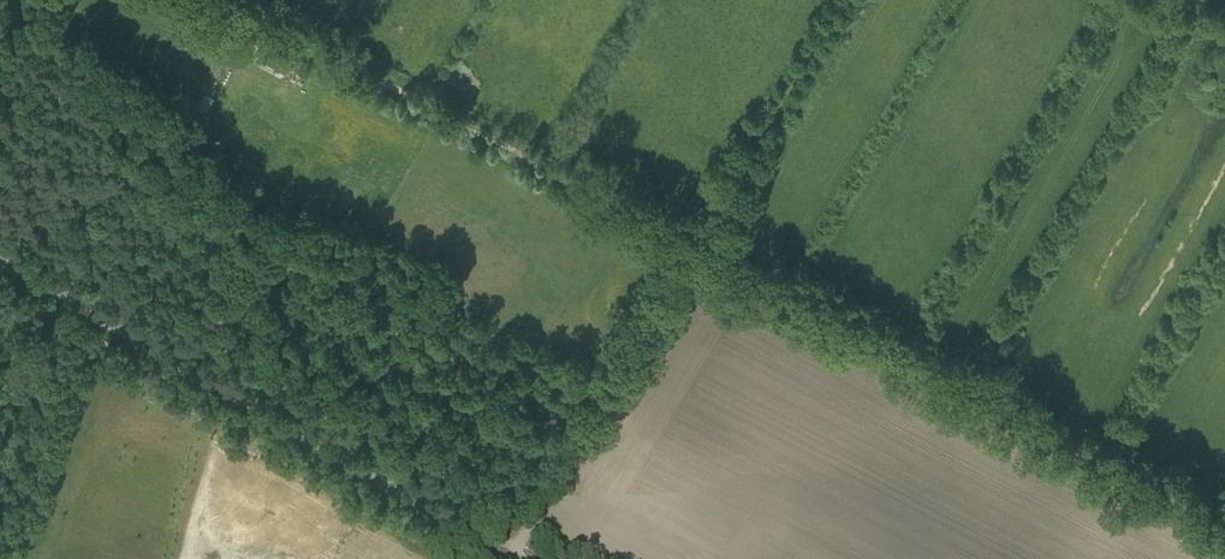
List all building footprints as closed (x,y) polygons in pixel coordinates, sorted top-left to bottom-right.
[(266,56),(262,65),(282,75),(286,67),(266,56)]
